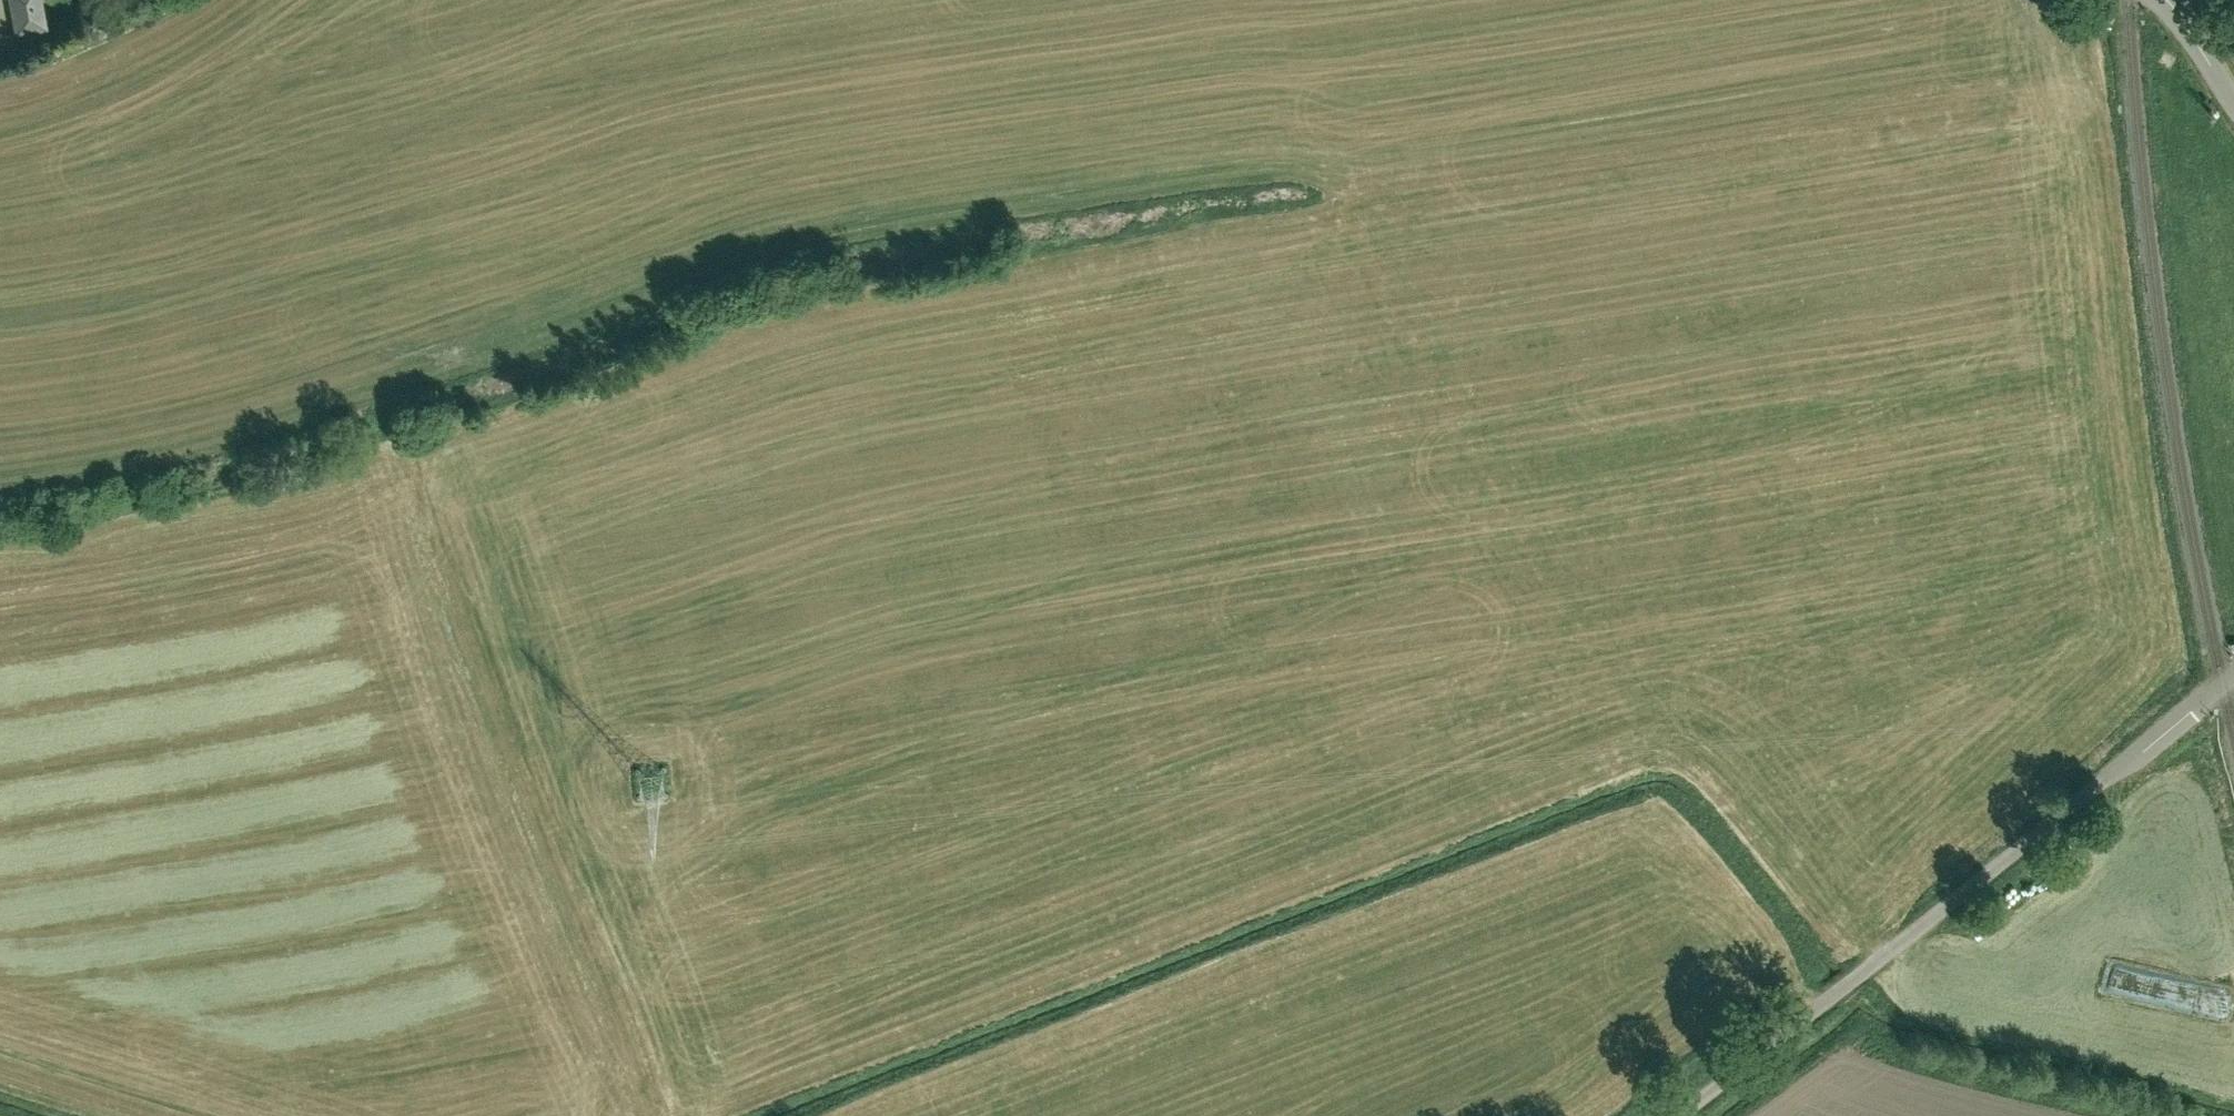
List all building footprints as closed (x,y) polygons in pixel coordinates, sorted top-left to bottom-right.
[(17,31),(50,26),(46,0),(12,0),(17,31)]
